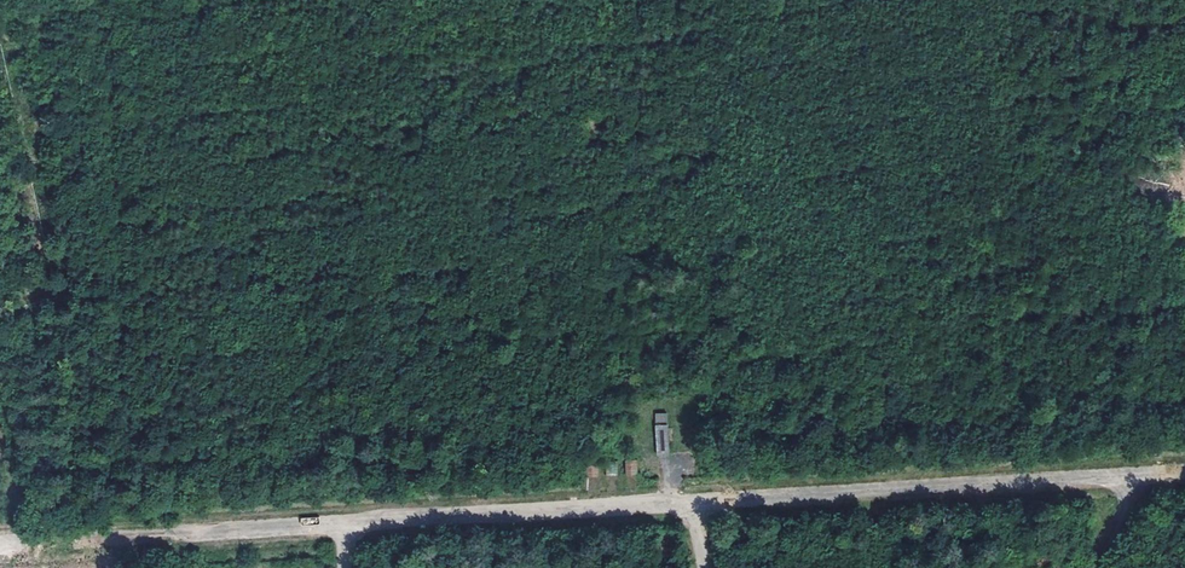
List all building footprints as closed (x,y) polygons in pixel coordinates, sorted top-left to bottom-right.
[(669,413),(656,414),(658,453),(671,452),(669,413)] [(638,459),(626,460),(627,474),(638,473),(638,459)] [(617,460),(606,461),(607,475),(618,474),(617,460)] [(599,461),(587,461),(587,475),(599,475),(599,461)]
